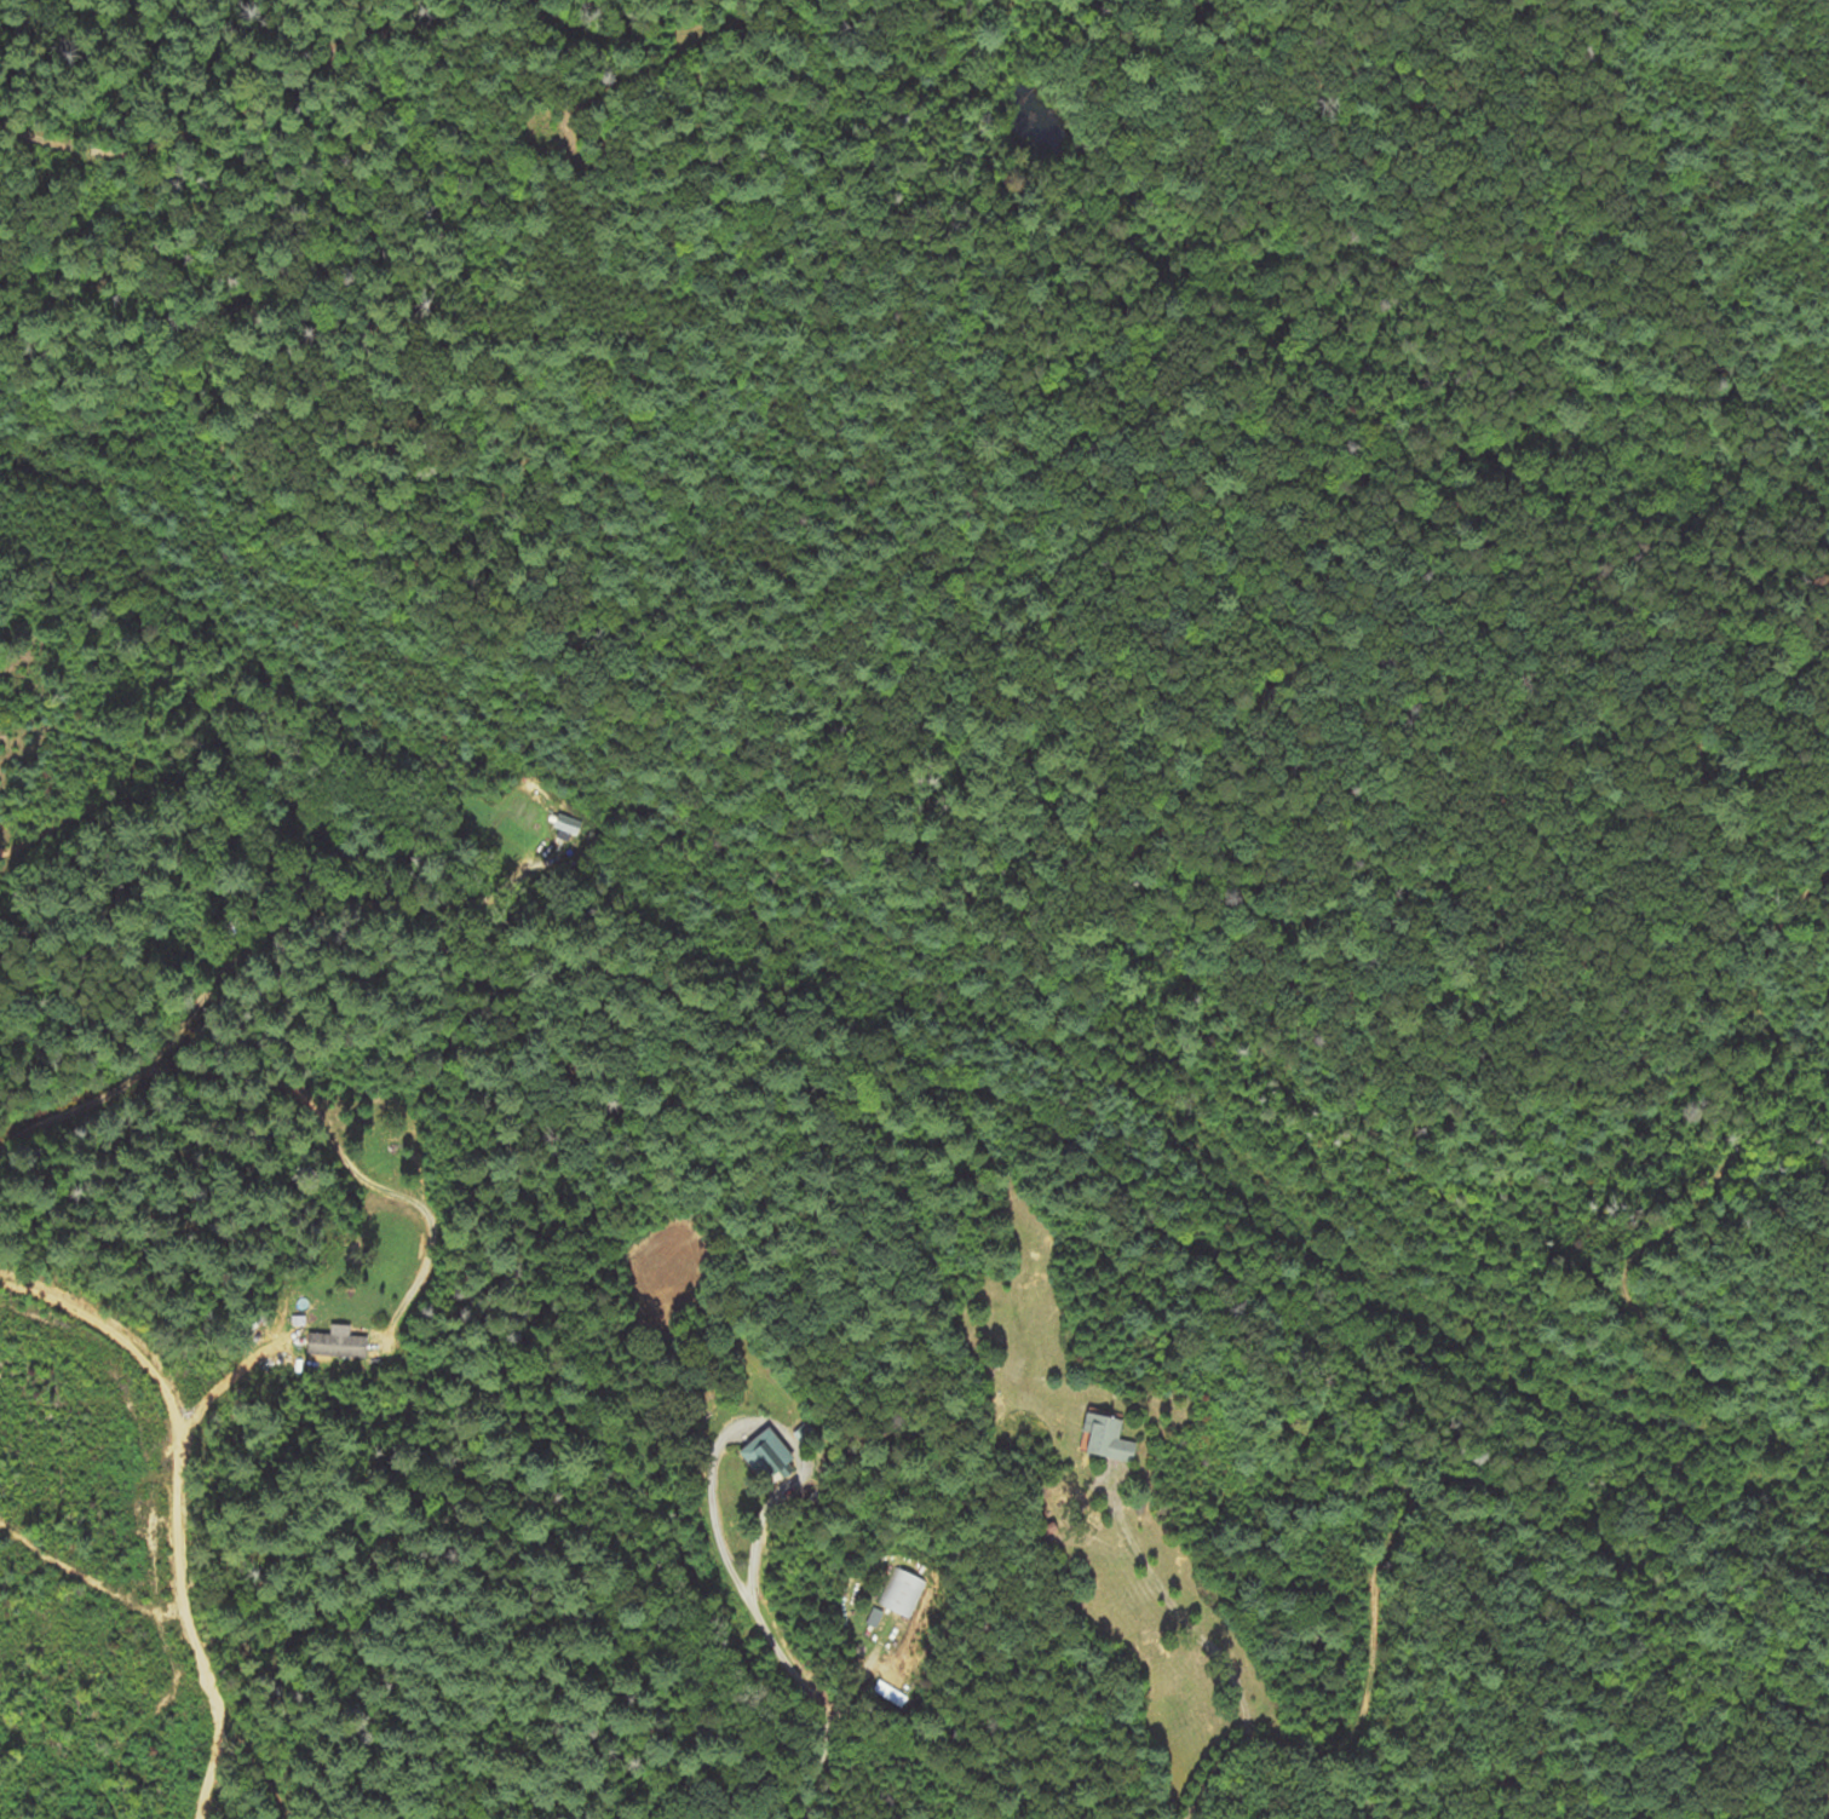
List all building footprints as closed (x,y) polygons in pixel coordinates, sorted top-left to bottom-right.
[(580,821),(560,815),(553,837),(573,843),(580,821)] [(307,1356),(365,1358),(366,1337),(349,1337),(350,1326),(329,1326),(329,1335),(307,1334),(307,1356)] [(1132,1464),(1136,1444),(1118,1440),(1122,1420),(1086,1413),(1082,1433),(1087,1435),(1083,1454),(1132,1464)] [(779,1472),(783,1479),(794,1472),(788,1463),(791,1461),(771,1429),(739,1450),(761,1484),(779,1472)] [(910,1622),(928,1582),(895,1568),(877,1609),(875,1608),(867,1626),(875,1630),(884,1610),(910,1622)]
